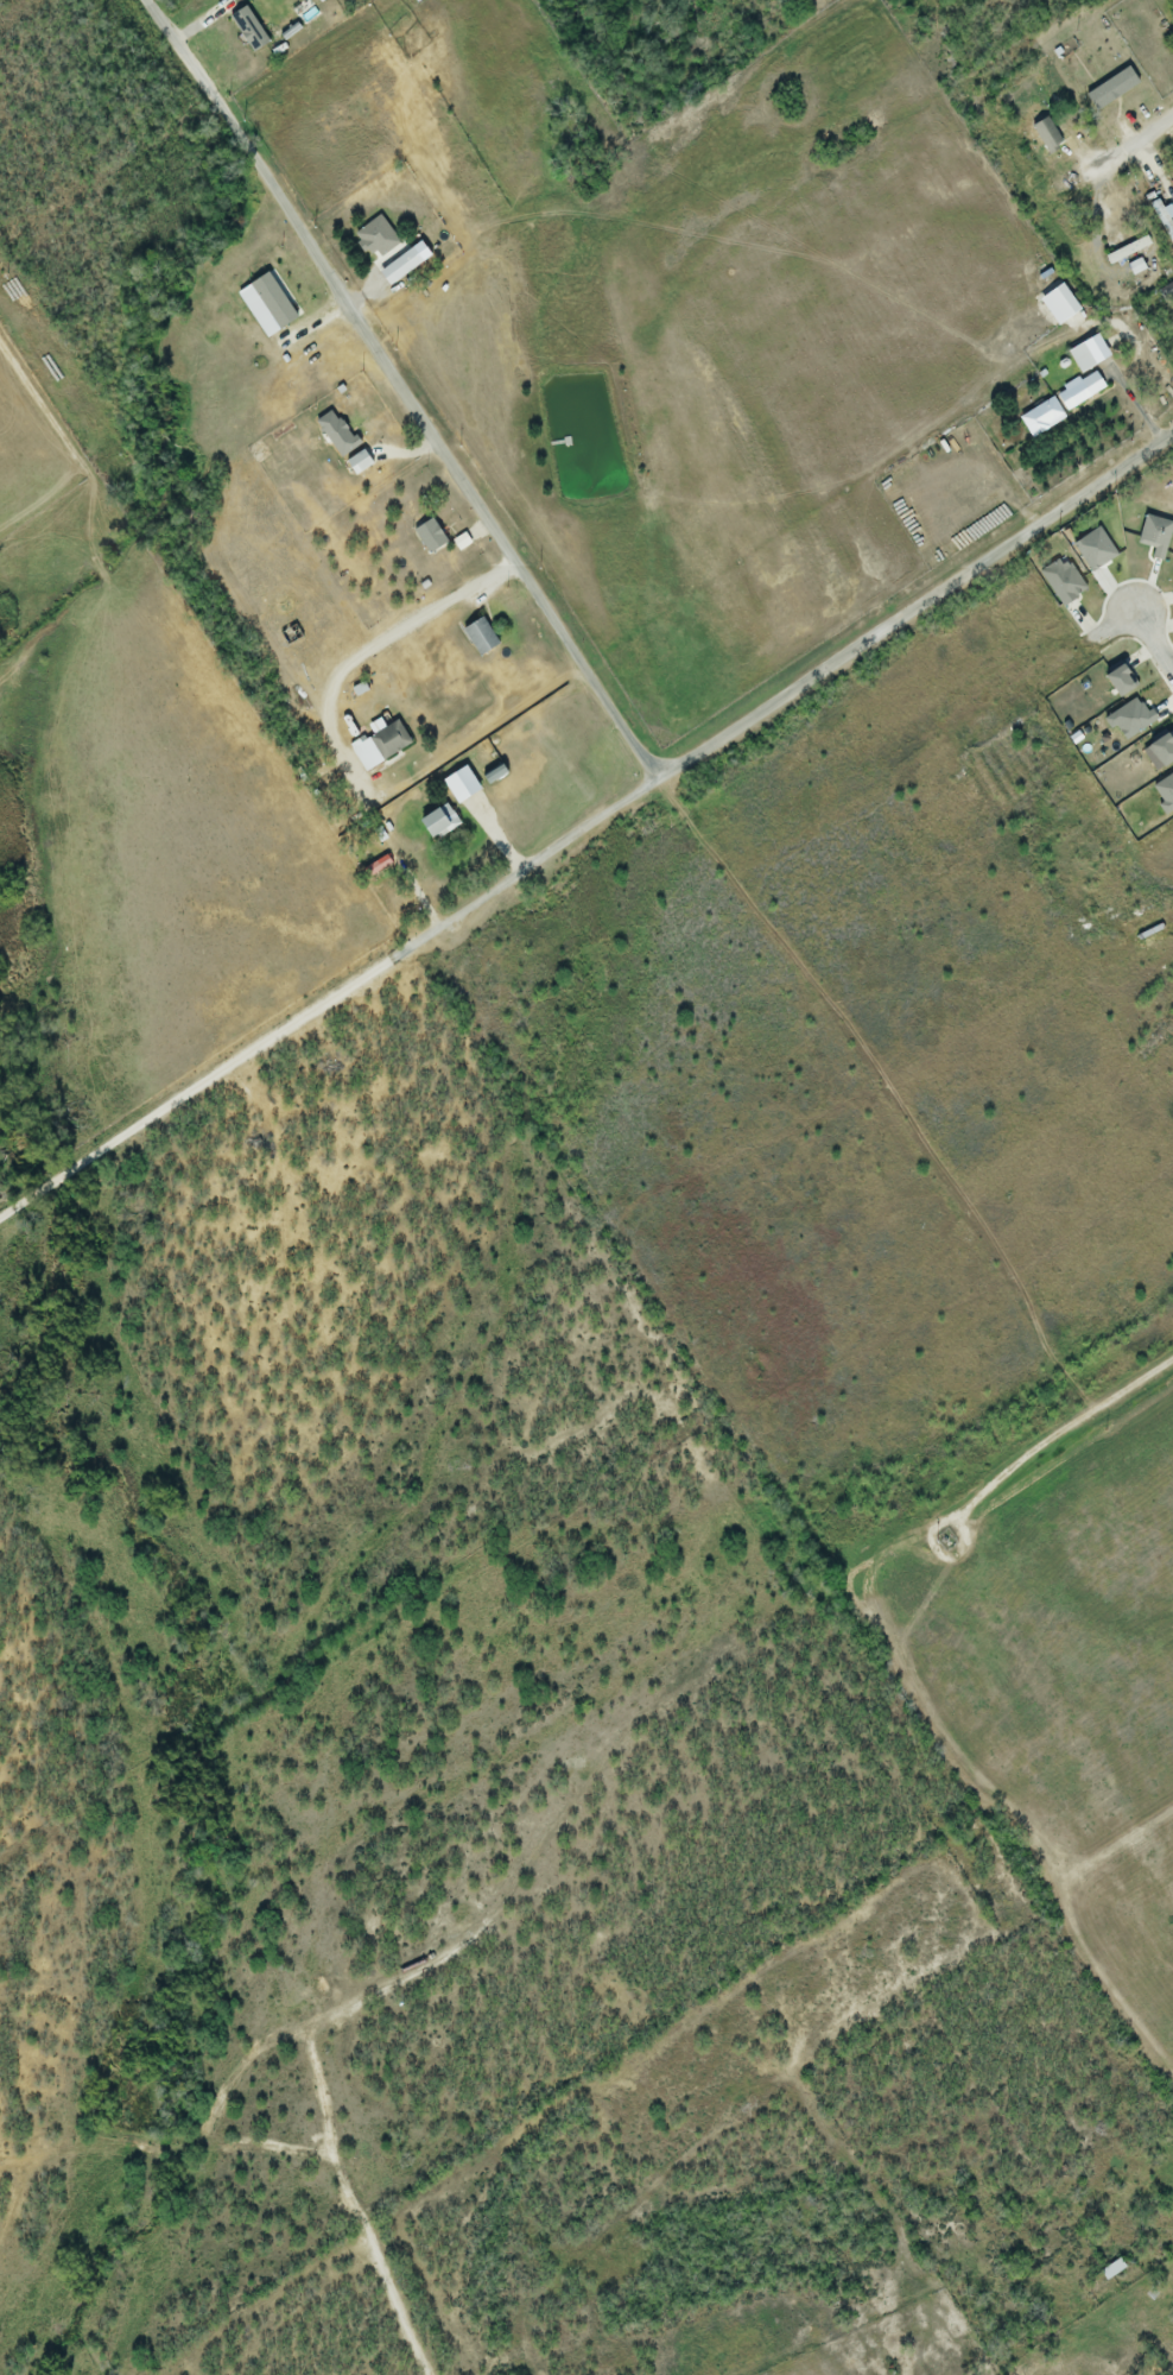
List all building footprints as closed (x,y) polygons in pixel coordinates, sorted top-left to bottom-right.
[(1046,154),(1060,145),(1050,127),(1035,135),(1046,154)] [(1157,201),(1148,205),(1172,252),(1172,231),(1157,201)] [(352,236),(365,265),(384,257),(371,227),(352,236)] [(1103,256),(1107,266),(1149,247),(1145,238),(1103,256)] [(419,263),(408,248),(374,273),(385,288),(419,263)] [(246,285),(277,331),(294,320),(264,274),(246,285)] [(1065,352),(1077,375),(1092,367),(1081,344),(1065,352)] [(1063,413),(1103,389),(1093,372),(1053,396),(1063,413)] [(1017,419),(1028,438),(1062,417),(1051,398),(1017,419)] [(352,477),(369,466),(360,451),(342,462),(352,477)] [(497,645),(479,617),(459,630),(476,658),(497,645)] [(378,761),(408,746),(396,722),(366,738),(378,761)] [(456,826),(445,805),(415,822),(426,843),(456,826)] [(1122,2269),(1117,2261),(1090,2280),(1095,2287),(1122,2269)]
